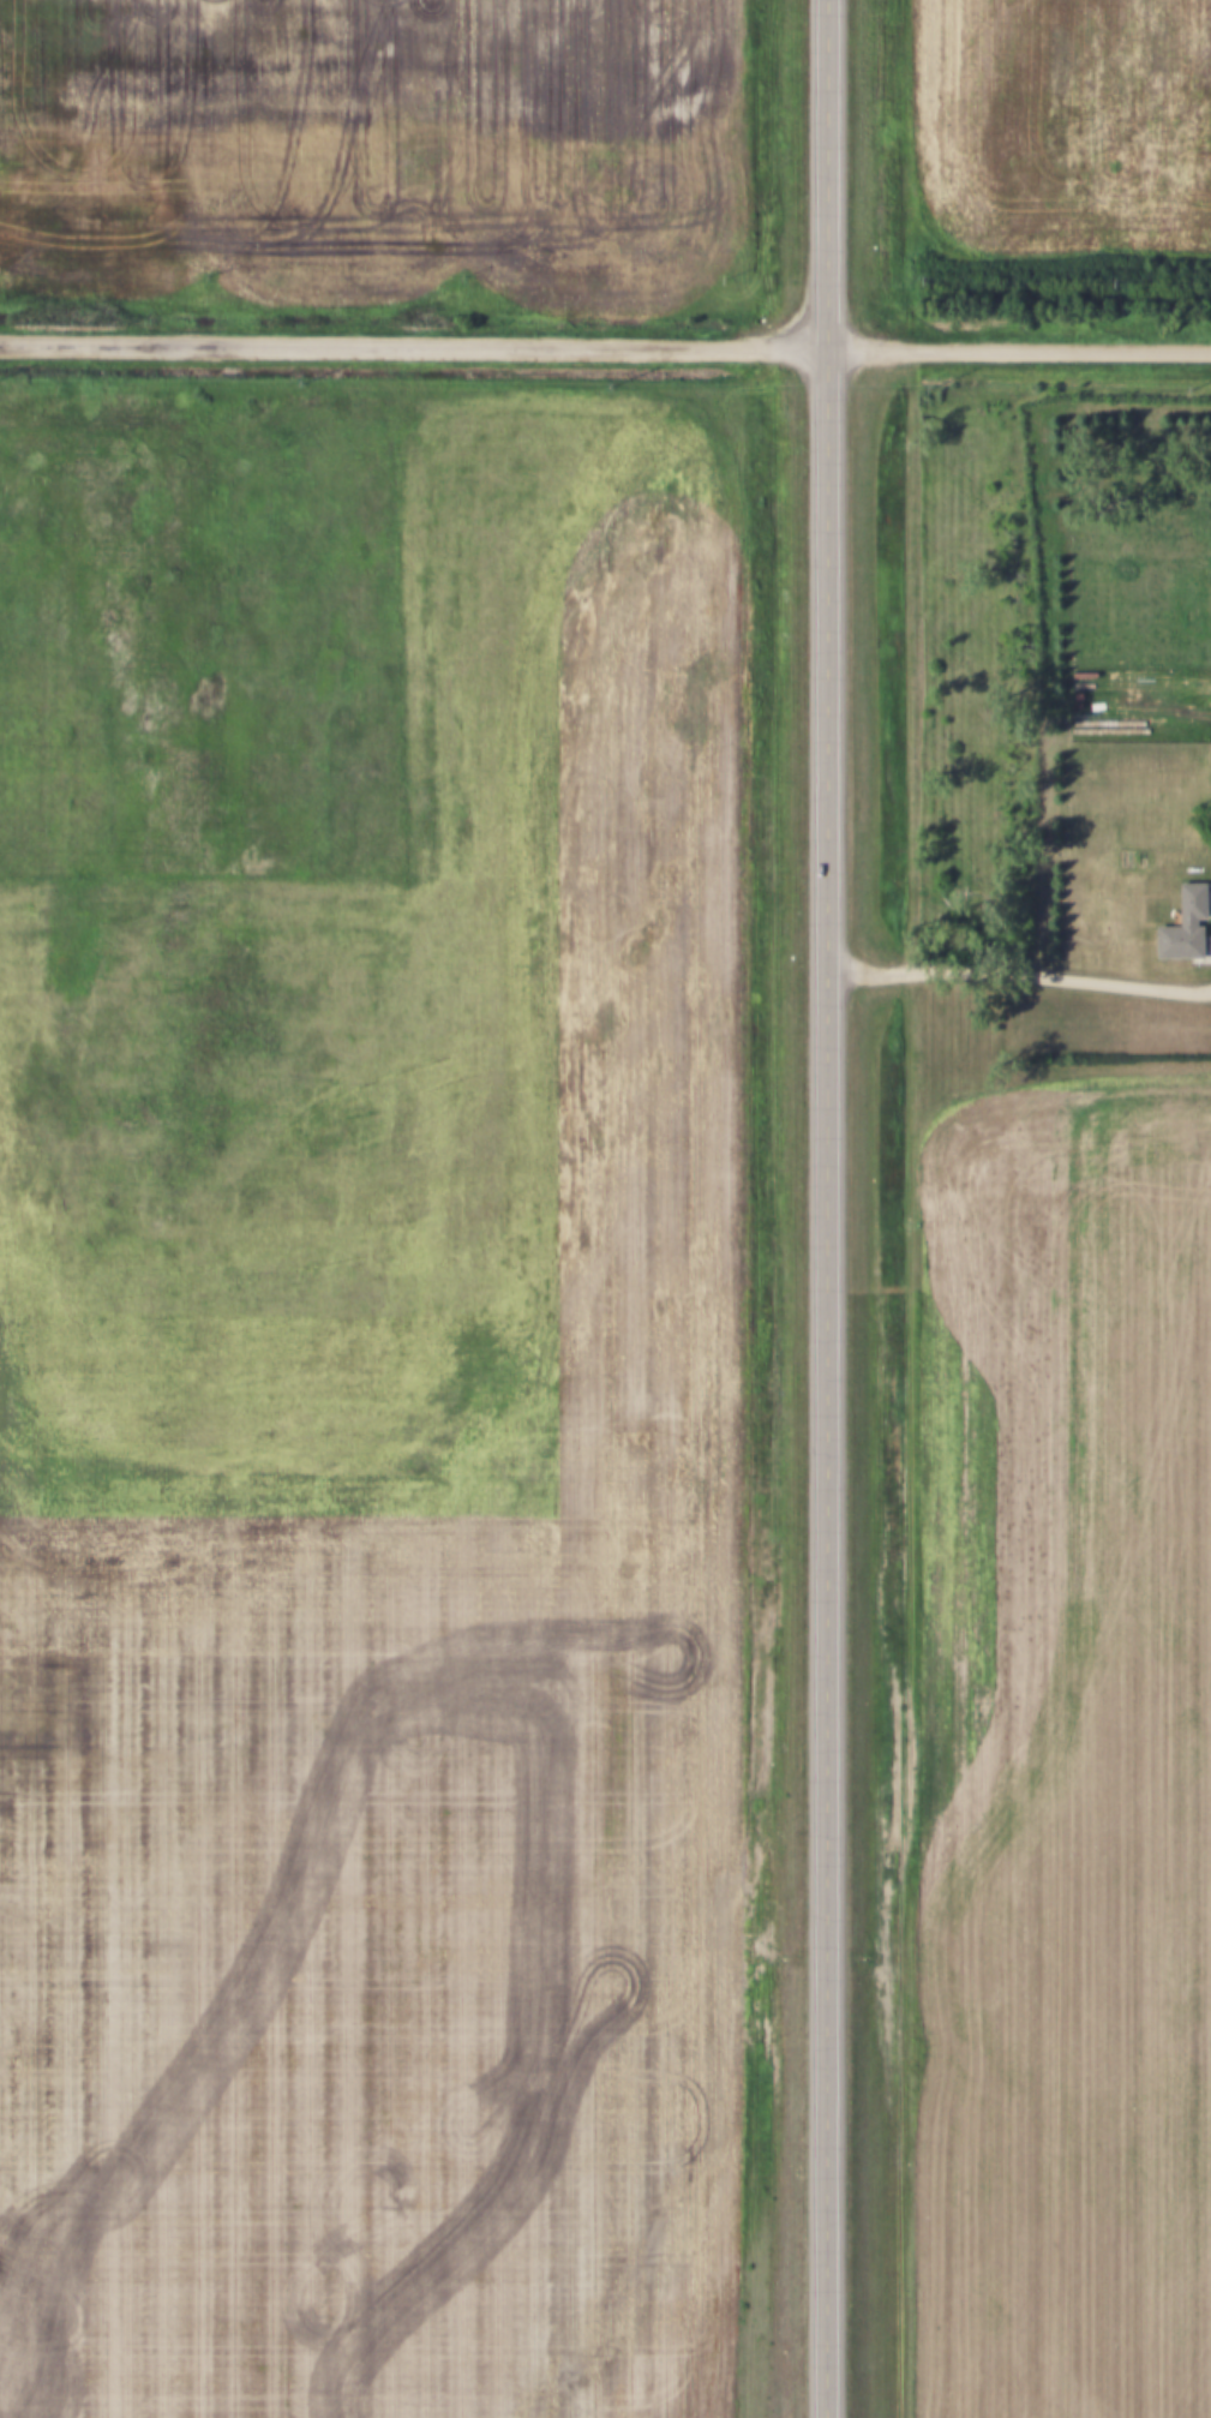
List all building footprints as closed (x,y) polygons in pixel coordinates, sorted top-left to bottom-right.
[(1183,928),(1159,928),(1160,960),(1210,959),(1209,884),(1183,885),(1183,928)]
